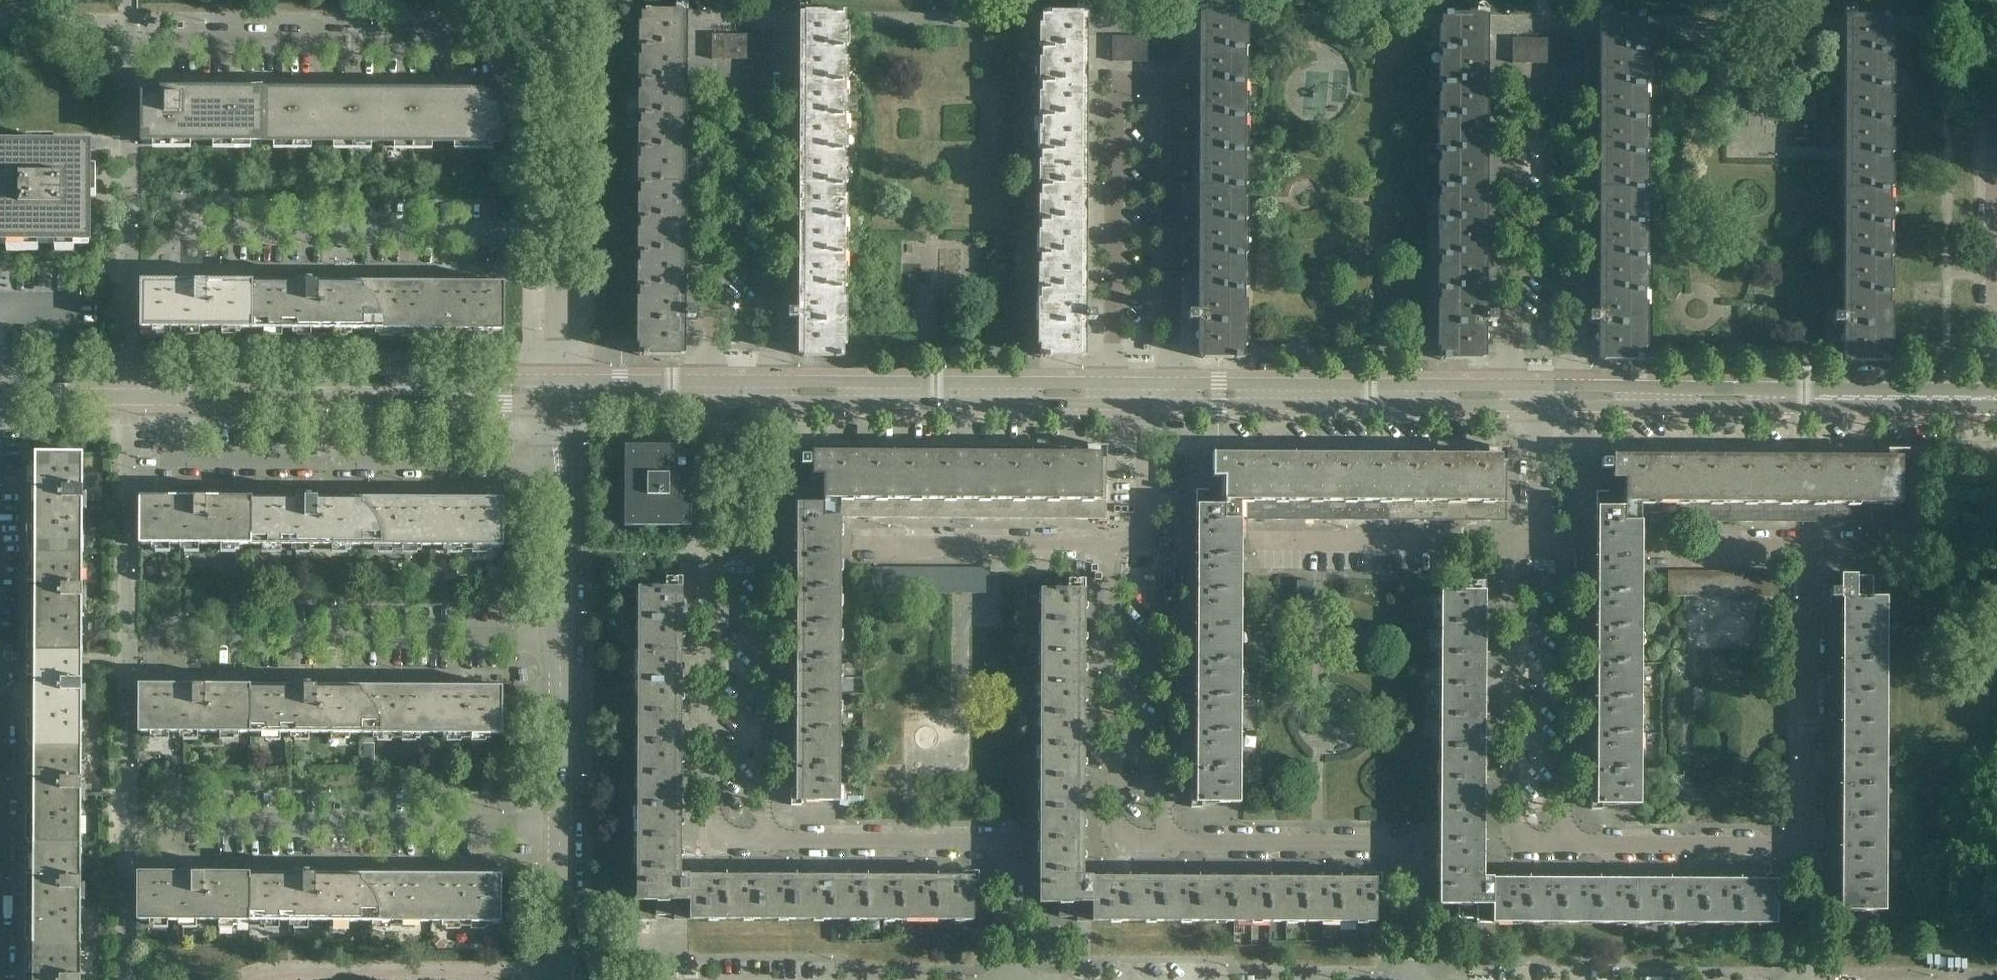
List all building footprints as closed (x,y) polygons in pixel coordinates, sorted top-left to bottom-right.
[(681,308),(682,167),(682,11),(641,11),(640,356),(681,356),(681,334),(686,332),(686,318),(687,318),(696,319),(696,310),(687,310),(686,310),(686,308),(681,308)] [(844,357),(845,169),(846,12),(805,12),(805,27),(803,308),(798,308),(798,311),(797,311),(797,310),(788,310),(788,319),(797,319),(797,318),(798,318),(798,332),(803,335),(803,357),(844,357)] [(1081,310),(1082,170),(1083,13),(1042,13),(1040,358),(1081,358),(1081,336),(1086,334),(1086,320),(1088,320),(1097,320),(1097,312),(1088,312),(1086,312),(1086,310),(1081,310)] [(1244,360),(1245,171),(1246,14),(1205,14),(1203,310),(1198,310),(1198,312),(1188,312),(1188,321),(1198,321),(1198,332),(1203,332),(1203,359),(1244,360)] [(1481,311),(1482,172),(1483,15),(1442,15),(1442,30),(1440,360),(1481,360),(1481,333),(1486,333),(1486,322),(1496,322),(1496,313),(1486,313),(1486,311),(1481,311)] [(1644,346),(1645,173),(1645,16),(1605,16),(1603,312),(1598,312),(1598,314),(1588,314),(1588,323),(1598,323),(1598,334),(1603,334),(1603,361),(1644,361),(1644,347),(1644,346)] [(1889,362),(1890,174),(1890,17),(1850,17),(1849,17),(1848,313),(1843,313),(1843,315),(1828,315),(1828,324),(1843,324),(1843,335),(1848,335),(1848,362),(1889,362)] [(725,60),(725,35),(712,35),(712,60),(725,60)] [(737,61),(737,35),(725,35),(725,60),(737,61)] [(749,61),(749,35),(737,35),(737,61),(749,61)] [(761,61),(761,35),(749,35),(749,61),(761,61)] [(774,61),(774,35),(761,35),(761,61),(774,61)] [(1125,62),(1126,37),(1112,37),(1112,62),(1125,62)] [(1137,62),(1138,37),(1126,37),(1125,62),(1137,62)] [(1149,62),(1149,37),(1138,37),(1137,62),(1149,62)] [(1161,62),(1161,37),(1149,37),(1149,62),(1161,62)] [(1174,62),(1175,37),(1161,37),(1161,62),(1174,62)] [(1525,64),(1526,39),(1512,39),(1512,64),(1525,64)] [(1537,64),(1537,39),(1526,39),(1525,64),(1537,64)] [(1549,64),(1549,39),(1537,39),(1537,64),(1549,64)] [(1561,64),(1561,39),(1549,39),(1549,64),(1561,64)] [(1574,64),(1575,39),(1561,39),(1561,64),(1574,64)] [(504,120),(504,95),(492,95),(493,89),(471,89),(471,95),(463,95),(181,93),(181,87),(141,87),(141,141),(504,143),(504,120)] [(89,149),(0,149),(0,245),(88,245),(89,200),(89,149)] [(250,329),(250,282),(200,281),(200,279),(201,279),(201,277),(185,277),(185,279),(186,279),(186,281),(140,281),(140,329),(250,329)] [(359,330),(359,282),(311,282),(311,280),(313,280),(313,278),(297,278),(297,279),(298,280),(298,282),(250,282),(250,329),(359,330)] [(432,330),(432,282),(359,282),(359,330),(432,330)] [(504,331),(505,283),(432,282),(432,330),(504,331)] [(691,527),(691,466),(691,446),(625,445),(625,526),(691,527)] [(82,701),(85,701),(85,702),(86,702),(86,686),(85,686),(85,688),(82,688),(83,607),(85,607),(85,608),(87,608),(87,592),(85,592),(85,593),(83,593),(83,508),(85,508),(85,509),(87,509),(87,493),(86,493),(86,495),(83,495),(83,453),(36,453),(35,494),(31,494),(30,525),(35,525),(35,592),(30,592),(30,623),(35,623),(34,687),(30,687),(29,718),(34,718),(34,785),(29,785),(29,817),(34,817),(33,885),(29,885),(28,916),(33,916),(33,979),(81,979),(81,899),(84,899),(84,900),(85,900),(85,884),(84,884),(84,885),(81,885),(82,800),(84,800),(84,801),(86,801),(86,785),(84,785),(84,786),(82,786),(82,701)] [(1106,519),(1106,481),(1101,481),(1101,459),(813,458),(813,457),(810,457),(810,456),(802,456),(802,465),(810,465),(810,463),(813,463),(812,476),(815,476),(815,487),(814,487),(814,488),(824,488),(823,518),(841,518),(1106,519)] [(1506,521),(1506,483),(1501,483),(1501,461),(1213,460),(1213,478),(1216,478),(1216,489),(1214,489),(1214,490),(1224,490),(1224,520),(1241,520),(1506,521)] [(1906,523),(1906,484),(1901,484),(1901,463),(1612,461),(1610,461),(1610,460),(1602,460),(1602,469),(1610,469),(1610,467),(1612,467),(1612,480),(1615,480),(1615,491),(1614,491),(1624,492),(1624,522),(1641,522),(1906,523)] [(840,660),(840,568),(841,518),(823,518),(824,488),(814,488),(814,491),(801,491),(801,488),(796,488),(796,519),(802,519),(801,660),(840,660)] [(1240,662),(1241,575),(1241,520),(1224,520),(1224,490),(1214,490),(1214,493),(1201,493),(1201,490),(1196,490),(1196,521),(1202,521),(1202,662),(1240,662)] [(1640,664),(1641,571),(1641,522),(1624,522),(1624,492),(1614,491),(1614,495),(1601,495),(1601,491),(1596,491),(1596,523),(1602,523),(1601,663),(1640,664)] [(251,545),(252,497),(199,497),(199,495),(200,495),(200,493),(184,493),(184,495),(185,495),(186,497),(182,497),(139,497),(139,545),(251,545)] [(363,546),(363,498),(310,498),(310,495),(312,496),(312,494),(296,494),(296,495),(297,495),(297,498),(252,497),(251,545),(363,546)] [(433,546),(433,498),(363,498),(363,546),(433,546)] [(504,547),(504,499),(433,498),(433,546),(504,547)] [(881,593),(881,568),(868,568),(868,593),(881,593)] [(893,593),(893,568),(881,568),(881,593),(893,593)] [(905,593),(905,568),(893,568),(893,593),(905,593)] [(917,593),(917,568),(905,568),(905,593),(917,593)] [(929,593),(929,568),(917,568),(917,593),(929,593)] [(941,593),(941,568),(929,568),(929,593),(941,593)] [(953,593),(953,568),(941,568),(941,593),(953,593)] [(965,593),(965,568),(953,568),(953,593),(965,593)] [(977,593),(977,568),(965,568),(965,593),(977,593)] [(990,593),(990,568),(977,568),(977,593),(990,593)] [(1681,596),(1681,571),(1668,571),(1668,596),(1681,596)] [(1693,597),(1693,572),(1681,571),(1681,596),(1682,596),(1693,597)] [(1705,597),(1705,572),(1693,572),(1693,597),(1705,597)] [(1717,597),(1717,572),(1705,572),(1705,597),(1717,597)] [(1729,597),(1729,572),(1717,572),(1717,597),(1729,597)] [(1741,597),(1741,572),(1729,572),(1729,597),(1741,597)] [(1753,597),(1753,572),(1741,572),(1741,597),(1753,597)] [(1765,597),(1765,572),(1753,572),(1753,597),(1757,597),(1765,597)] [(1778,597),(1778,572),(1765,572),(1765,597),(1778,597)] [(1885,755),(1886,630),(1886,598),(1873,598),(1873,576),(1869,576),(1869,579),(1856,579),(1856,576),(1840,576),(1840,590),(1830,590),(1830,599),(1847,600),(1846,755),(1885,755)] [(1313,601),(1314,581),(1297,581),(1297,601),(1313,601)] [(676,744),(677,588),(639,587),(638,587),(638,667),(637,730),(637,744),(676,744)] [(1079,746),(1080,590),(1041,589),(1040,746),(1079,746)] [(1479,748),(1480,592),(1466,592),(1441,591),(1440,748),(1479,748)] [(840,801),(840,730),(840,660),(801,660),(801,801),(840,801)] [(1240,803),(1240,732),(1240,662),(1202,662),(1201,803),(1240,803)] [(1640,805),(1640,734),(1640,664),(1601,663),(1601,805),(1640,805)] [(250,733),(251,686),(198,685),(198,683),(199,683),(199,681),(183,681),(183,683),(184,683),(184,685),(139,685),(138,733),(250,733)] [(362,734),(362,686),(309,686),(310,684),(311,684),(311,682),(295,682),(295,683),(296,683),(296,686),(251,686),(250,733),(362,734)] [(432,734),(432,686),(362,686),(362,734),(432,734)] [(503,735),(503,687),(432,686),(432,734),(503,735)] [(676,874),(676,744),(637,744),(637,901),(656,901),(656,915),(688,915),(690,915),(690,881),(690,874),(676,874)] [(1078,876),(1079,746),(1040,746),(1039,903),(1059,903),(1058,917),(1091,917),(1092,917),(1092,883),(1092,876),(1078,876)] [(1478,878),(1479,748),(1440,748),(1440,750),(1439,820),(1439,905),(1458,905),(1458,919),(1490,919),(1491,919),(1492,884),(1492,878),(1478,878)] [(1884,911),(1885,831),(1885,755),(1846,755),(1846,911),(1884,911)] [(249,921),(250,873),(197,873),(197,871),(198,871),(198,869),(182,869),(182,871),(183,871),(183,873),(138,873),(137,921),(249,921)] [(361,922),(361,874),(309,874),(309,871),(310,871),(310,870),(294,870),(294,871),(295,871),(295,874),(250,873),(249,921),(361,922)] [(431,922),(431,874),(361,874),(361,922),(431,922)] [(502,922),(502,875),(431,874),(431,922),(502,922)] [(973,921),(973,882),(690,881),(690,915),(688,915),(688,920),(828,920),(973,921)] [(1376,923),(1376,884),(1365,884),(1092,883),(1092,917),(1091,917),(1091,922),(1376,923)] [(1776,924),(1776,886),(1492,884),(1491,919),(1490,919),(1490,923),(1776,924)]
